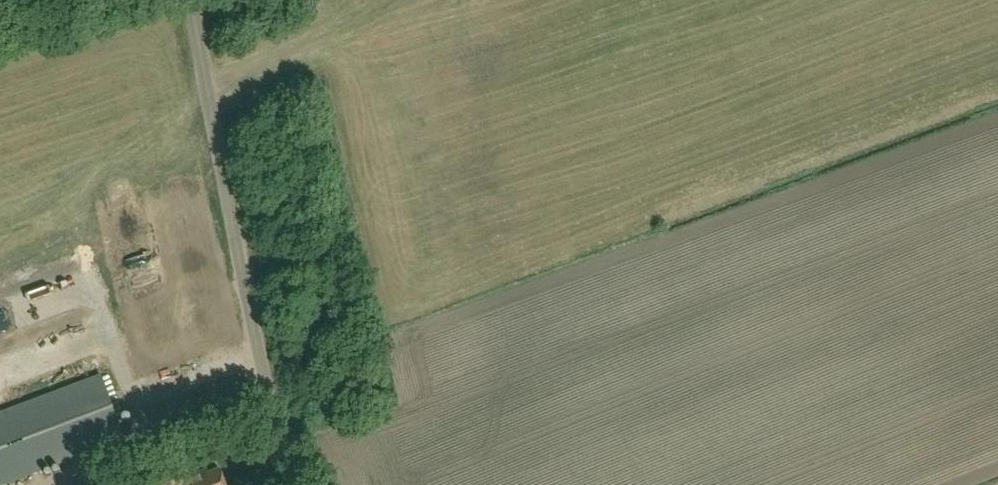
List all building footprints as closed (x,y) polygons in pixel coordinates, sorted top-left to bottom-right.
[(127,441),(102,374),(0,412),(0,484),(8,484),(127,441)] [(220,470),(191,481),(185,465),(162,474),(160,470),(126,483),(127,484),(226,484),(220,470)]
